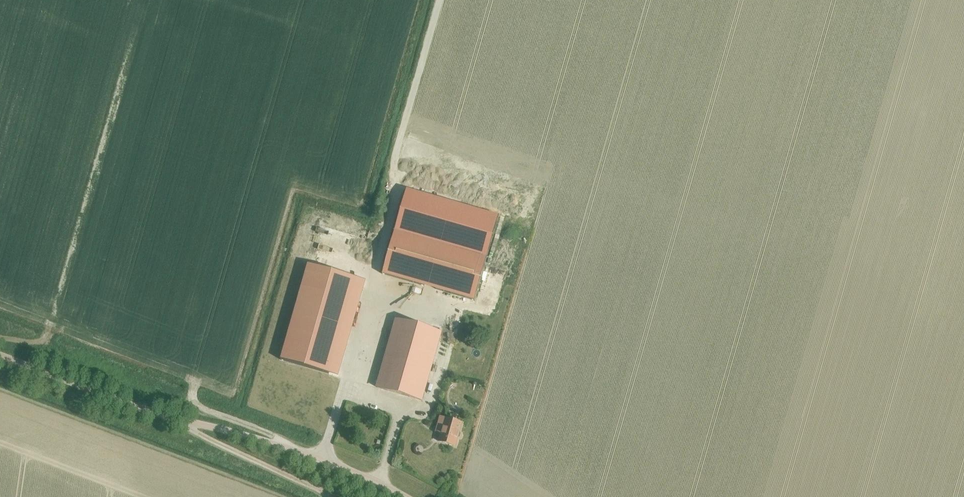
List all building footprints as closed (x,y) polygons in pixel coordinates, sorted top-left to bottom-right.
[(406,189),(383,273),(475,300),(499,216),(406,189)] [(308,264),(281,360),(320,371),(322,372),(327,373),(329,374),(356,278),(354,277),(350,276),(347,275),(308,264)] [(377,387),(422,399),(441,332),(396,319),(377,387)] [(442,428),(438,441),(455,446),(458,438),(459,437),(460,434),(459,432),(462,423),(440,417),(437,427),(442,428)]
